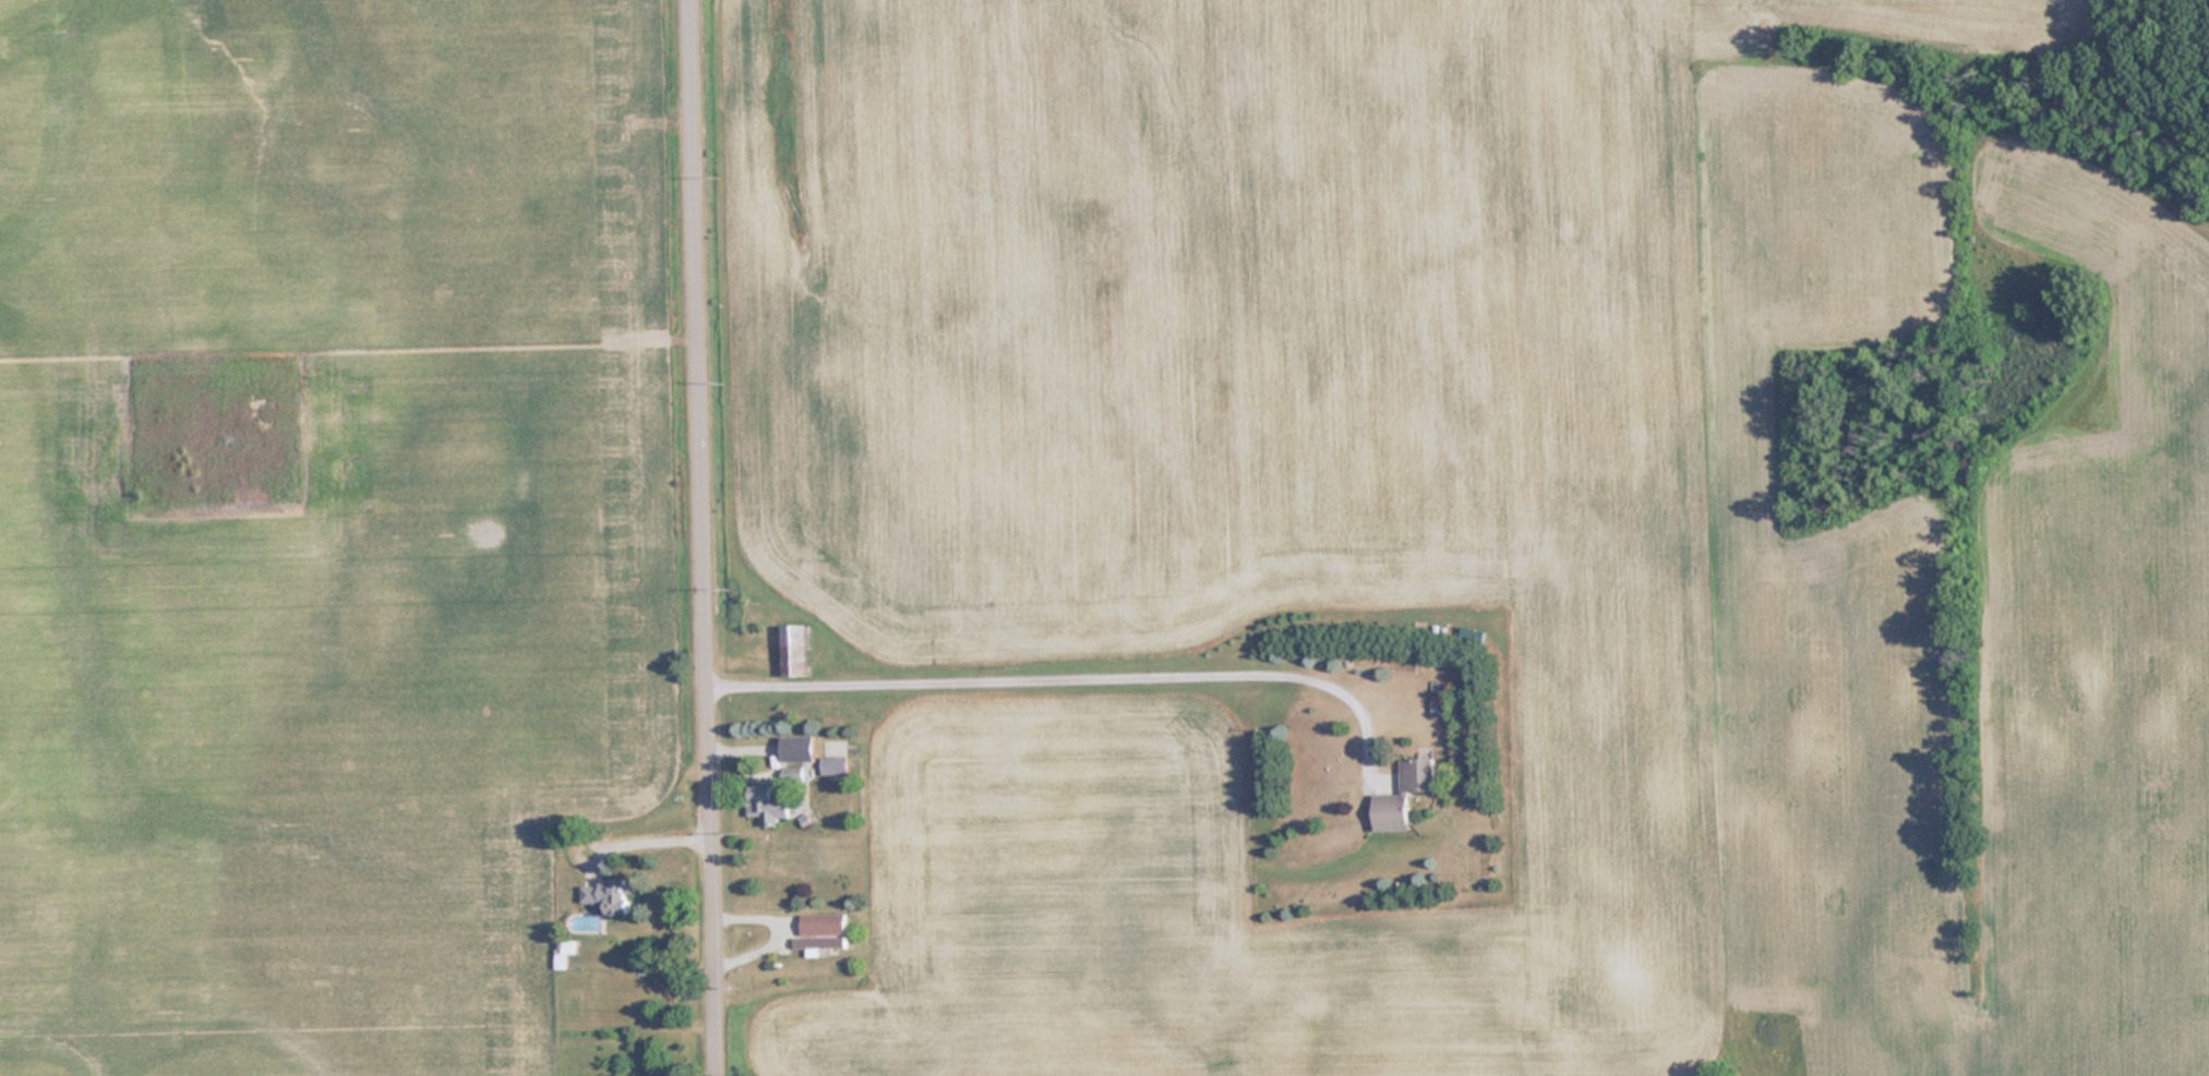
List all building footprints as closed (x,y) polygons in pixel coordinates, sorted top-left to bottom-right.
[(782,677),(807,677),(807,625),(782,625),(782,677)] [(1483,632),(1462,626),(1458,639),(1480,645),(1483,632)] [(813,763),(813,737),(781,737),(781,763),(813,763)] [(846,757),(821,757),(821,775),(846,775),(846,757)] [(1408,831),(1408,792),(1435,791),(1434,759),(1401,759),(1402,794),(1374,794),(1375,831),(1408,831)] [(801,768),(783,768),(783,782),(801,782),(801,768)] [(761,826),(778,826),(778,818),(788,818),(788,788),(748,788),(748,817),(761,817),(761,826)] [(628,879),(599,879),(599,887),(582,887),(582,914),(628,914),(628,879)] [(800,915),(800,938),(793,938),(793,949),(845,949),(845,915),(800,915)]
